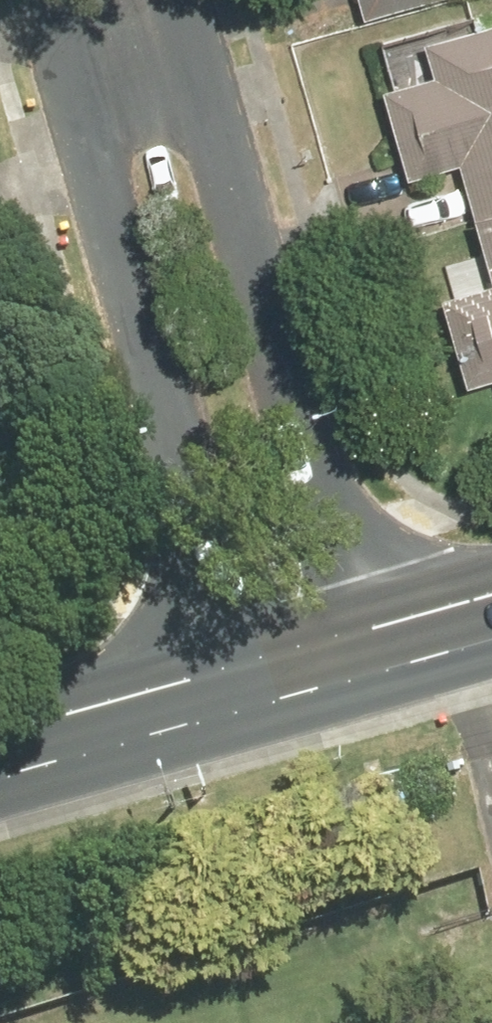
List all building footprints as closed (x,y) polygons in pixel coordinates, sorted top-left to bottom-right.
[(355,23),(440,0),(348,0),(355,23)] [(417,46),(426,79),(374,94),(400,184),(452,170),(467,222),(491,215),(491,24),(417,46)] [(468,224),(486,287),(434,302),(459,389),(491,380),(491,217),(468,224)]
